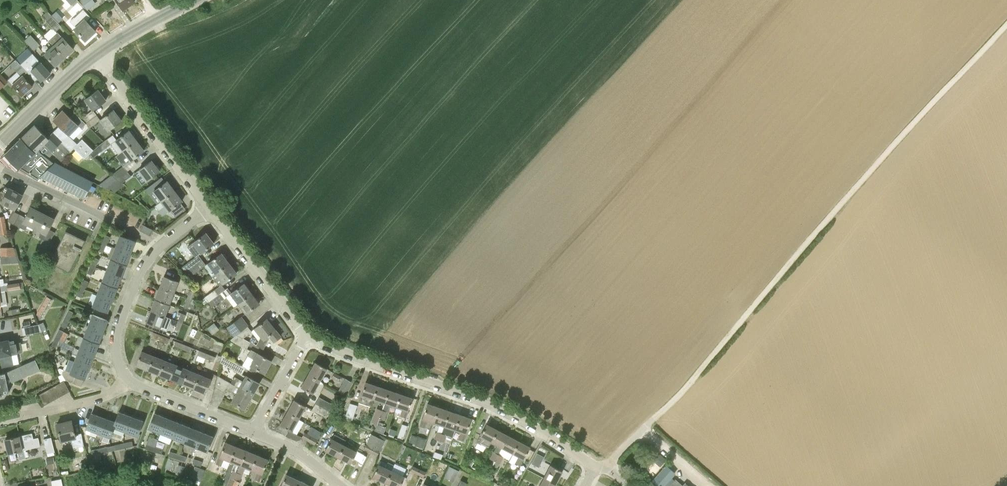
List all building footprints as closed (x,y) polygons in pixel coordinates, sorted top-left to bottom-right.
[(79,1),(85,7),(87,10),(96,4),(93,0),(80,0),(79,1)] [(123,9),(135,1),(134,0),(117,0),(123,9)] [(96,31),(86,21),(91,17),(84,9),(71,21),(76,27),(74,28),(85,41),(96,31)] [(44,35),(53,45),(64,58),(73,49),(56,31),(61,27),(47,11),(42,16),(46,20),(46,21),(52,28),(44,35)] [(31,34),(25,39),(35,50),(41,44),(31,34)] [(55,66),(64,58),(53,45),(44,53),(55,66)] [(41,81),(50,73),(31,51),(25,57),(28,61),(27,61),(33,68),(31,70),(41,81)] [(12,84),(22,95),(32,86),(23,76),(27,72),(16,59),(10,64),(17,71),(8,79),(12,84)] [(93,110),(98,106),(106,100),(98,89),(85,99),(93,110)] [(59,126),(66,133),(70,137),(80,127),(82,129),(85,132),(87,130),(89,127),(86,124),(85,123),(81,119),(75,112),(72,115),(73,116),(71,117),(63,109),(53,120),(59,126)] [(93,110),(81,119),(85,123),(96,115),(93,110)] [(105,116),(99,120),(108,131),(113,127),(121,121),(113,110),(105,116)] [(85,123),(86,124),(89,127),(99,120),(96,115),(85,123)] [(35,124),(21,138),(35,151),(37,149),(38,150),(38,151),(48,158),(53,153),(60,161),(71,151),(52,133),(48,138),(35,124)] [(71,151),(74,148),(78,144),(77,143),(70,137),(66,133),(59,126),(52,133),(71,151)] [(121,136),(116,140),(123,150),(136,140),(129,130),(121,136)] [(21,138),(13,146),(4,154),(19,169),(37,180),(38,180),(40,176),(41,176),(52,182),(52,183),(52,182),(63,187),(62,188),(63,188),(73,193),(74,194),(74,193),(84,199),(89,190),(93,181),(55,161),(54,163),(48,158),(38,151),(38,150),(37,149),(35,151),(21,138)] [(82,139),(77,143),(78,144),(74,148),(85,159),(89,154),(93,150),(82,139)] [(111,144),(107,139),(93,150),(89,154),(93,158),(111,144)] [(125,165),(130,162),(136,157),(144,151),(136,140),(123,150),(118,154),(119,154),(117,155),(125,165)] [(151,160),(138,170),(146,181),(159,171),(151,160)] [(123,166),(112,175),(117,179),(127,171),(123,166)] [(127,171),(117,179),(121,183),(131,176),(127,171)] [(167,181),(159,187),(154,191),(161,201),(174,191),(167,181)] [(15,210),(23,195),(9,188),(6,193),(2,191),(0,192),(0,203),(15,210)] [(174,191),(161,201),(156,205),(159,209),(164,205),(169,211),(182,201),(174,191)] [(26,217),(19,214),(14,224),(25,230),(28,224),(35,228),(43,213),(31,207),(26,217)] [(13,211),(8,221),(14,224),(19,214),(13,211)] [(54,219),(43,213),(35,228),(41,232),(39,237),(43,239),(39,246),(46,250),(54,234),(48,231),(54,219)] [(143,224),(139,230),(151,236),(154,230),(143,224)] [(84,241),(66,232),(52,261),(70,270),(84,241)] [(188,246),(196,257),(182,267),(185,272),(202,260),(199,255),(200,254),(206,249),(214,243),(206,233),(188,246)] [(107,245),(110,237),(106,235),(102,242),(107,245)] [(116,248),(130,253),(134,242),(120,236),(116,248)] [(98,250),(103,253),(107,245),(102,242),(98,250)] [(1,247),(2,256),(16,255),(13,247),(1,247)] [(130,253),(116,248),(111,259),(125,265),(130,253)] [(202,260),(185,272),(189,278),(204,266),(212,276),(215,274),(229,263),(221,253),(213,259),(207,264),(206,264),(202,260)] [(91,265),(96,267),(99,260),(95,257),(91,265)] [(107,271),(121,277),(125,265),(111,259),(107,271)] [(229,263),(215,274),(222,284),(229,279),(236,273),(229,263)] [(92,275),(96,267),(91,265),(87,273),(92,275)] [(102,283),(116,288),(121,277),(107,271),(102,283)] [(159,287),(174,293),(178,281),(164,276),(159,287)] [(80,287),(85,289),(88,282),(84,279),(80,287)] [(14,289),(24,288),(23,282),(0,286),(0,291),(5,291),(5,290),(14,289)] [(98,295),(112,300),(116,288),(102,283),(98,295)] [(238,304),(252,294),(244,283),(236,289),(231,293),(228,287),(225,289),(208,302),(212,307),(226,297),(233,307),(237,304),(238,304)] [(205,297),(208,302),(225,289),(221,284),(219,286),(214,289),(204,297),(205,297)] [(81,297),(85,289),(80,287),(76,295),(81,297)] [(174,293),(159,287),(155,299),(169,305),(174,293)] [(252,294),(238,304),(245,314),(259,303),(252,294)] [(112,300),(98,295),(93,306),(107,312),(112,300)] [(188,308),(192,299),(187,298),(183,306),(188,308)] [(169,305),(155,299),(151,311),(165,316),(169,305)] [(65,317),(70,320),(73,312),(69,310),(65,317)] [(165,316),(151,311),(146,323),(160,328),(165,316)] [(181,313),(178,321),(183,323),(186,315),(181,313)] [(89,326),(103,332),(107,320),(93,315),(89,326)] [(70,320),(65,317),(61,325),(66,327),(70,320)] [(227,327),(231,332),(234,336),(236,335),(248,326),(241,317),(237,319),(227,327)] [(254,329),(261,336),(259,341),(256,345),(264,349),(266,343),(264,340),(268,336),(269,338),(270,337),(274,342),(280,337),(266,319),(258,325),(254,329)] [(23,328),(22,328),(23,335),(42,331),(39,325),(30,326),(23,328)] [(89,326),(84,338),(98,344),(103,332),(89,326)] [(243,338),(251,332),(252,331),(248,326),(236,335),(243,338)] [(55,337),(60,339),(64,331),(59,329),(55,337)] [(60,339),(65,342),(67,343),(69,340),(66,339),(69,334),(64,331),(60,339)] [(243,338),(236,335),(234,336),(230,340),(247,349),(250,342),(243,338)] [(56,347),(60,339),(55,337),(52,345),(56,347)] [(94,355),(98,344),(84,338),(80,350),(94,355)] [(2,368),(14,365),(11,354),(23,352),(21,343),(17,344),(16,339),(1,342),(1,341),(0,341),(0,359),(2,368)] [(165,342),(160,340),(157,346),(163,348),(165,342)] [(251,349),(241,366),(245,367),(255,373),(257,369),(264,373),(271,361),(263,356),(257,352),(251,349)] [(80,350),(75,362),(89,367),(94,355),(80,350)] [(199,350),(197,355),(199,355),(206,358),(208,354),(199,350)] [(147,370),(153,356),(142,351),(136,365),(147,370)] [(208,354),(206,358),(214,362),(216,357),(208,354)] [(245,367),(241,366),(222,355),(220,362),(242,374),(245,367)] [(147,370),(159,375),(165,360),(153,356),(147,370)] [(8,371),(12,382),(40,370),(35,359),(8,371)] [(159,375),(171,379),(176,365),(165,360),(159,375)] [(85,379),(89,367),(75,362),(71,372),(65,369),(64,374),(66,380),(72,382),(75,375),(85,379)] [(308,375),(320,381),(327,368),(315,362),(308,375)] [(171,379),(182,384),(188,370),(176,365),(171,379)] [(214,391),(215,387),(217,376),(217,375),(202,369),(199,374),(200,374),(194,388),(206,393),(207,388),(214,391)] [(182,384),(194,388),(200,374),(199,374),(188,370),(182,384)] [(0,374),(0,394),(9,392),(7,383),(5,373),(0,374)] [(334,373),(331,378),(338,381),(341,376),(334,373)] [(320,381),(308,375),(301,387),(313,394),(320,381)] [(217,376),(215,387),(225,392),(226,390),(236,395),(232,402),(244,409),(252,395),(232,383),(217,376)] [(259,383),(246,376),(245,376),(243,381),(235,377),(232,383),(252,395),(259,383)] [(353,382),(345,378),(338,391),(346,396),(353,382)] [(65,394),(70,392),(64,381),(59,383),(65,394)] [(370,406),(373,399),(377,386),(365,382),(362,391),(361,395),(359,402),(370,406)] [(54,386),(60,397),(65,394),(59,383),(54,386)] [(48,389),(54,400),(60,397),(54,386),(48,389)] [(373,399),(379,402),(384,403),(389,390),(377,386),(373,399)] [(44,392),(49,403),(54,400),(48,389),(44,392)] [(401,394),(389,390),(384,403),(382,410),(380,417),(385,420),(390,405),(396,407),(401,394)] [(44,392),(38,395),(44,406),(49,403),(44,392)] [(401,394),(396,407),(402,409),(400,416),(406,418),(408,411),(409,408),(412,398),(401,394)] [(319,397),(315,403),(329,411),(333,405),(319,397)] [(287,412),(299,419),(306,406),(294,400),(287,412)] [(352,422),(357,406),(348,402),(344,414),(346,414),(344,419),(352,422)] [(331,412),(329,411),(315,403),(312,409),(328,418),(331,412)] [(427,421),(433,423),(438,407),(427,403),(424,413),(422,419),(419,426),(424,428),(427,421)] [(433,423),(439,425),(444,427),(449,411),(438,407),(433,423)] [(377,408),(372,423),(377,424),(378,421),(380,417),(382,410),(377,408)] [(444,442),(446,435),(452,437),(455,430),(460,415),(449,411),(444,427),(441,433),(439,440),(444,442)] [(125,431),(131,417),(119,412),(115,422),(113,427),(114,427),(125,431)] [(299,419),(287,412),(280,425),(292,431),(299,419)] [(92,414),(86,428),(98,433),(103,418),(92,414)] [(149,428),(160,433),(166,418),(154,414),(149,428)] [(471,418),(460,415),(455,430),(460,432),(458,440),(463,442),(466,434),(471,418)] [(131,417),(125,431),(137,436),(143,421),(131,417)] [(113,427),(115,422),(103,418),(98,433),(97,436),(98,439),(103,440),(104,435),(110,437),(114,427),(113,427)] [(178,423),(166,418),(160,433),(172,438),(178,423)] [(57,424),(61,441),(71,439),(74,450),(79,449),(78,447),(83,446),(80,434),(75,435),(71,420),(57,424)] [(377,424),(375,430),(383,434),(383,433),(385,427),(383,426),(384,423),(378,421),(377,424)] [(189,428),(178,423),(172,438),(183,442),(189,428)] [(397,440),(404,442),(409,426),(402,423),(397,440)] [(482,433),(476,442),(488,448),(491,442),(497,430),(486,424),(482,433)] [(201,432),(189,428),(183,442),(195,447),(201,432)] [(394,436),(396,431),(390,428),(388,434),(394,436)] [(302,437),(315,444),(322,432),(318,430),(316,434),(310,431),(309,432),(306,430),(302,437)] [(491,442),(497,445),(493,452),(493,451),(489,458),(495,461),(498,454),(502,448),(508,435),(497,430),(491,442)] [(213,437),(201,432),(195,447),(207,452),(213,437)] [(19,459),(26,458),(25,457),(24,450),(26,449),(40,446),(38,438),(34,438),(32,433),(27,434),(5,439),(8,454),(17,451),(19,459)] [(415,444),(419,436),(412,433),(409,442),(415,444)] [(344,445),(343,445),(345,440),(335,434),(332,439),(331,438),(325,450),(338,457),(344,445)] [(364,448),(371,452),(378,437),(371,434),(364,448)] [(508,435),(502,448),(513,454),(519,441),(508,435)] [(427,439),(419,436),(415,444),(415,446),(423,449),(427,439)] [(44,439),(48,455),(54,454),(53,452),(55,452),(51,437),(44,439)] [(378,437),(371,452),(377,455),(385,440),(378,437)] [(513,454),(518,456),(515,463),(520,466),(530,447),(519,441),(513,454)] [(216,464),(227,468),(230,461),(236,446),(225,442),(216,464)] [(344,445),(338,457),(351,464),(357,452),(344,445)] [(236,464),(230,478),(235,480),(246,451),(236,446),(230,461),(236,464)] [(246,451),(235,480),(238,482),(239,482),(245,467),(251,470),(257,455),(246,451)] [(535,457),(532,463),(540,467),(543,461),(545,456),(538,452),(535,457)] [(495,461),(499,463),(500,463),(503,457),(498,454),(495,461)] [(254,479),(259,481),(268,459),(257,455),(251,470),(257,472),(254,479)] [(465,466),(471,468),(474,459),(468,457),(465,466)] [(147,469),(148,466),(149,460),(142,458),(141,463),(140,465),(147,469)] [(378,464),(372,476),(386,482),(391,470),(393,465),(388,462),(387,464),(381,461),(379,464),(378,464)] [(645,484),(647,485),(666,485),(677,474),(664,463),(645,484)] [(182,474),(184,466),(178,464),(176,472),(181,474),(182,474)] [(562,471),(551,465),(548,470),(544,478),(555,484),(562,471)] [(190,478),(196,480),(200,482),(205,470),(195,466),(190,478)] [(449,466),(444,477),(453,482),(459,471),(449,466)] [(427,472),(420,469),(417,474),(424,478),(427,472)] [(386,483),(393,485),(400,485),(405,477),(391,470),(386,483)] [(281,485),(297,485),(299,480),(286,474),(281,485)] [(518,479),(508,476),(506,484),(513,485),(515,485),(518,479)] [(539,485),(554,485),(555,484),(544,478),(539,485)]
